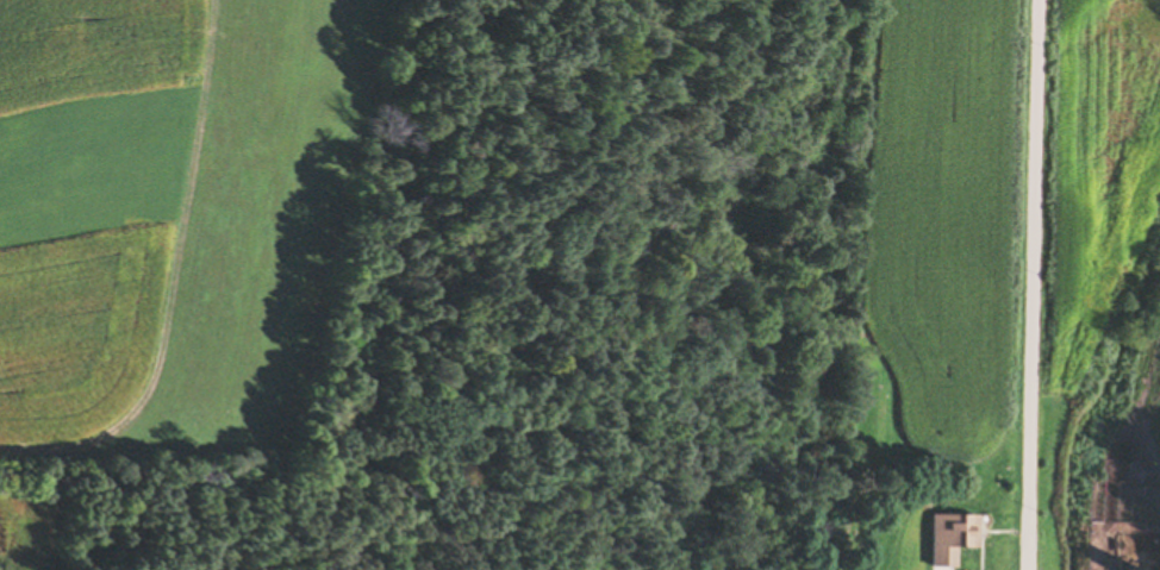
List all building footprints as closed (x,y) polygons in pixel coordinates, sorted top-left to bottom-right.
[(973,547),(973,514),(943,514),(943,547),(973,547)]
